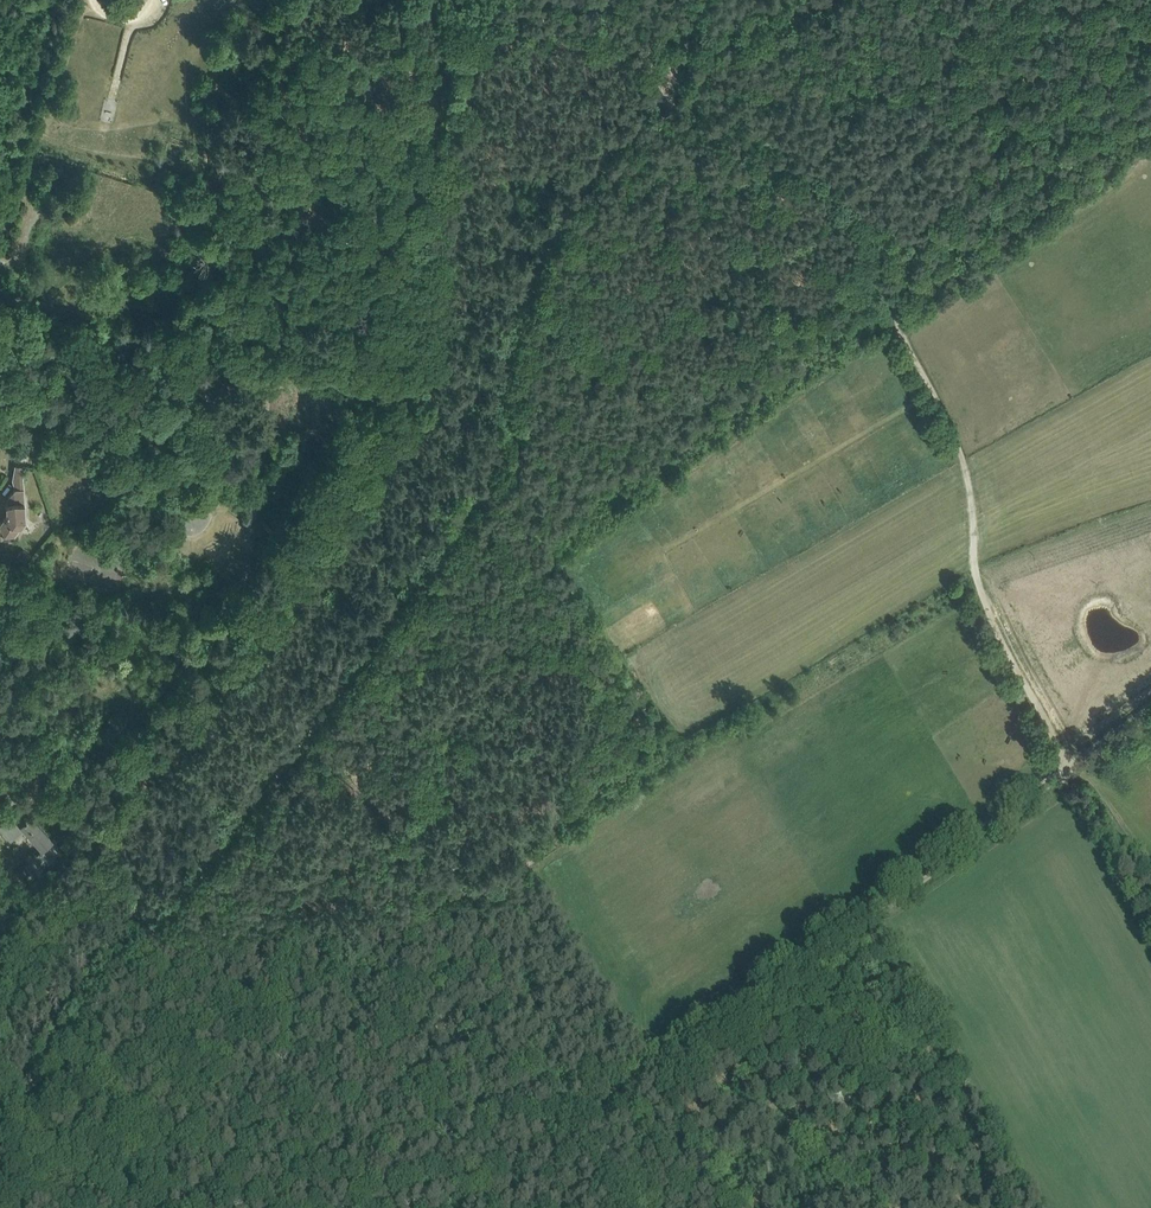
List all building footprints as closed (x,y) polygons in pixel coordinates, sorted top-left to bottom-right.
[(18,465),(17,473),(16,480),(17,487),(9,501),(9,513),(2,523),(2,532),(11,533),(22,517),(24,466),(18,465)] [(21,550),(16,556),(25,562),(29,556),(21,550)] [(0,827),(8,836),(12,841),(21,833),(40,855),(23,870),(31,880),(50,863),(48,861),(58,852),(49,842),(52,839),(31,815),(27,819),(20,810),(0,827)]
